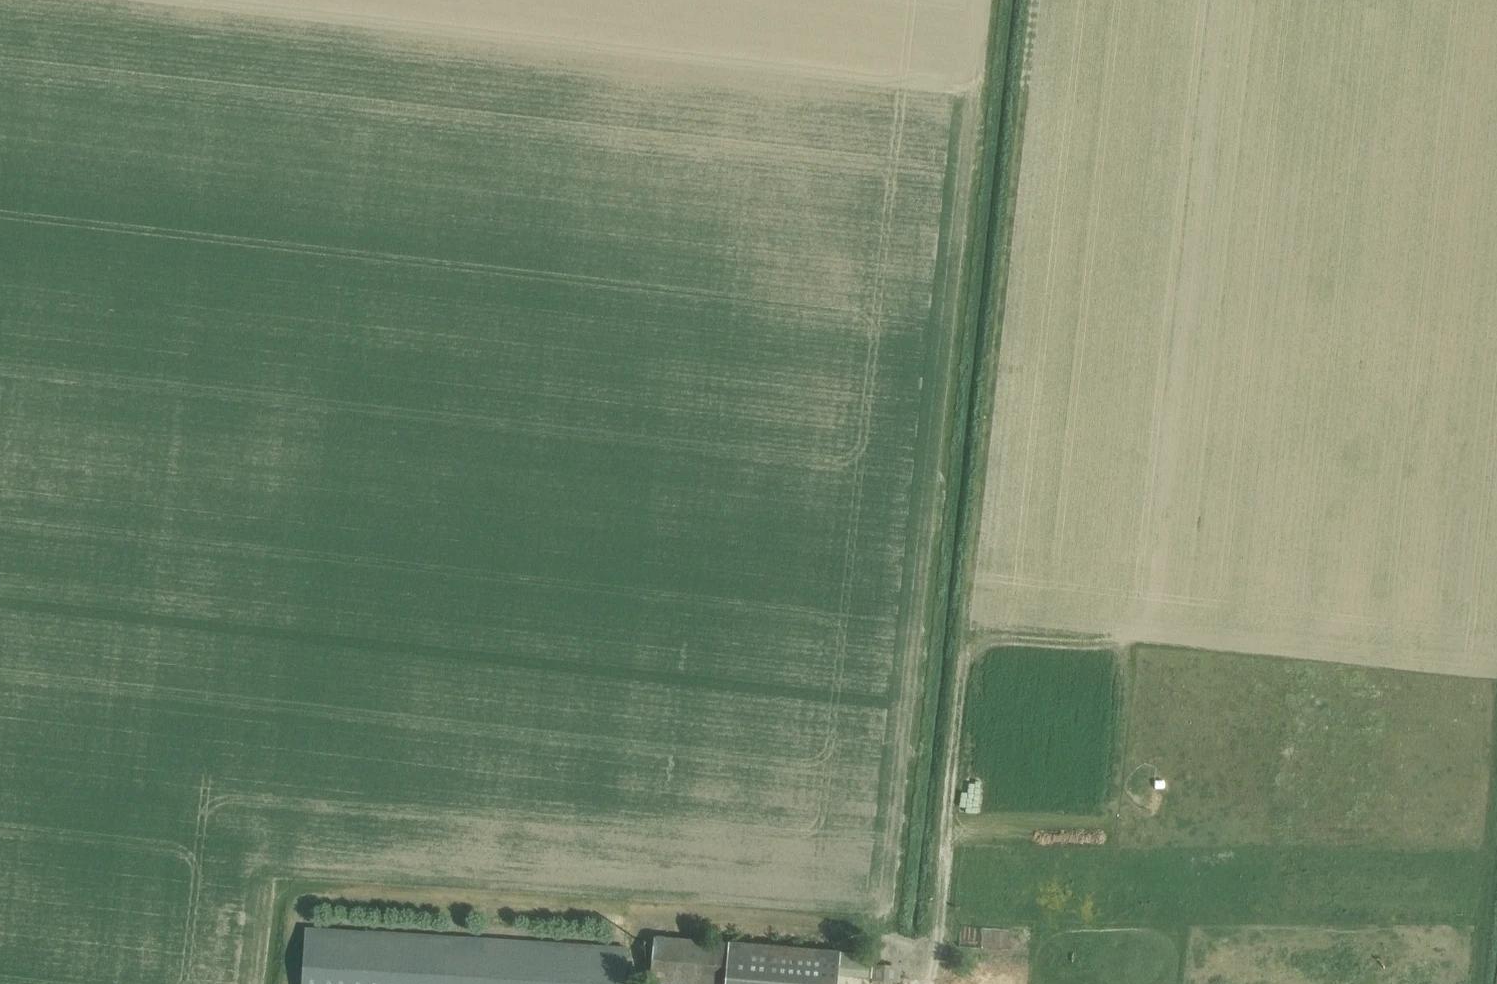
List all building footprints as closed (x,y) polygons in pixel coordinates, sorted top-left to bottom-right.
[(627,949),(306,929),(303,983),(625,983),(627,949)] [(839,978),(872,980),(873,975),(875,958),(845,955),(732,945),(654,939),(654,941),(650,983),(839,983),(839,978)]
